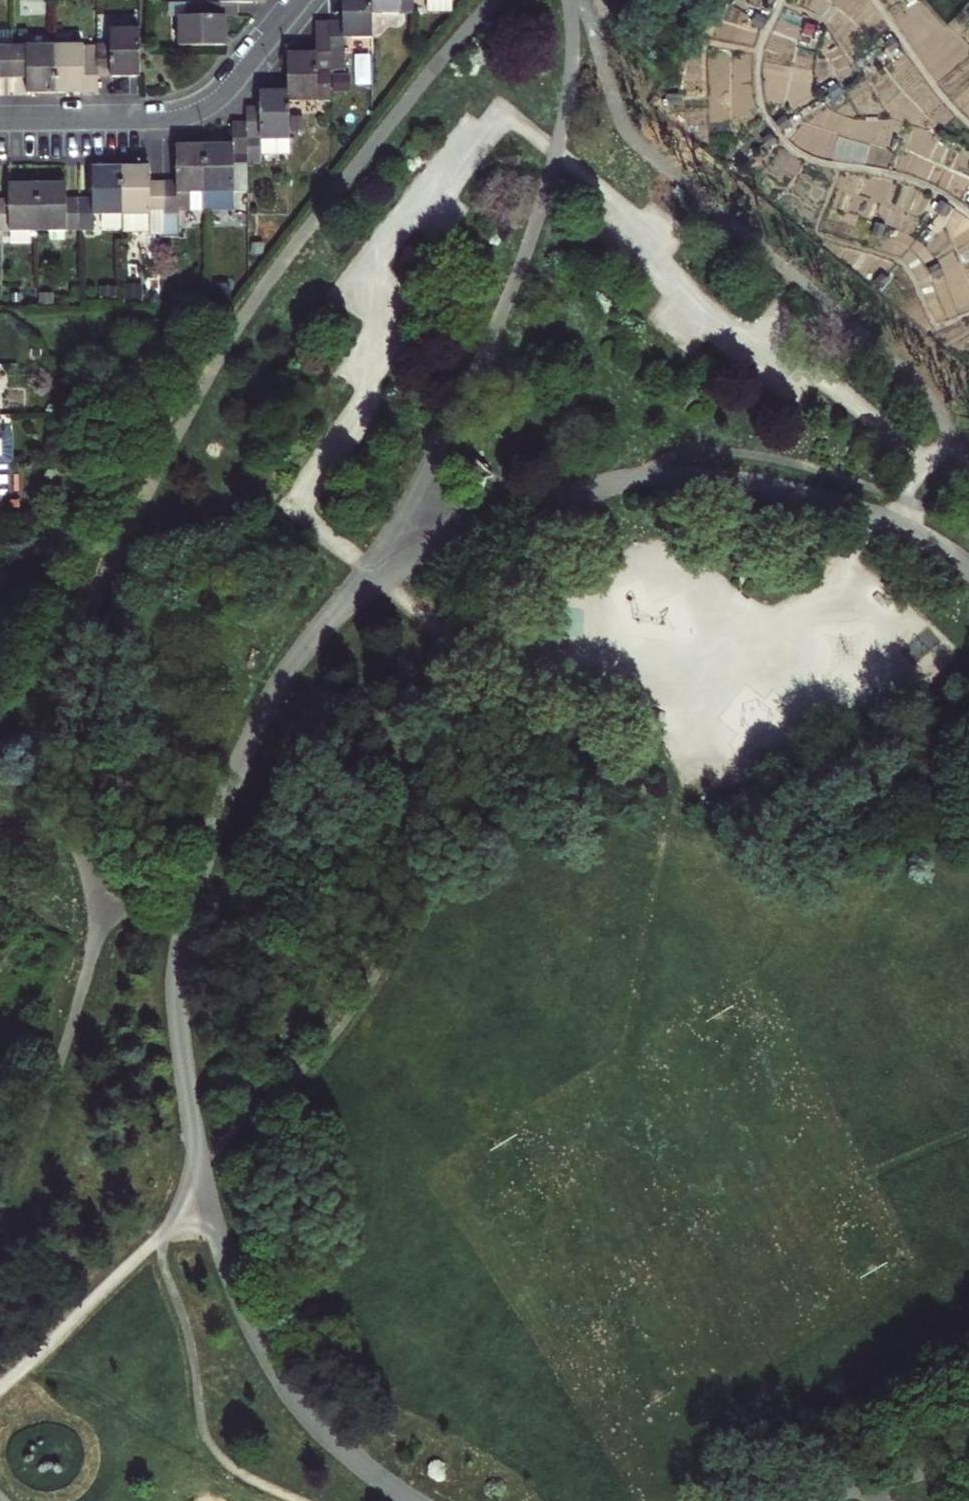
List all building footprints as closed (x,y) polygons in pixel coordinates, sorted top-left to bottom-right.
[(176,11),(186,11),(186,41),(232,41),(232,10),(244,10),(244,0),(176,0),(176,11)] [(331,71),(345,71),(344,40),(373,40),(373,14),(371,0),(343,0),(343,18),(328,19),(328,22),(331,71)] [(413,0),(371,0),(373,14),(401,15),(414,14),(413,1),(413,0)] [(428,13),(453,13),(452,0),(427,0),(428,13)] [(289,91),(289,103),(332,102),(331,94),(331,71),(328,22),(316,22),(317,53),(288,54),(289,91)] [(141,78),(140,29),(110,29),(110,44),(96,44),(96,46),(98,77),(111,77),(111,78),(141,78)] [(13,46),(13,31),(0,32),(0,91),(0,80),(14,79),(13,46)] [(98,77),(96,46),(84,46),(84,45),(55,46),(56,95),(97,93),(99,92),(98,77)] [(55,46),(13,46),(14,79),(27,79),(27,95),(56,95),(55,46)] [(351,75),(332,75),(333,93),(351,93),(351,75)] [(246,122),(246,142),(288,142),(289,103),(289,91),(260,92),(260,107),(246,108),(246,122)] [(246,142),(246,122),(231,122),(232,147),(204,146),(204,208),(246,209),(246,157),(246,142)] [(204,146),(176,146),(176,182),(167,182),(167,215),(167,233),(167,235),(182,235),(182,208),(204,208),(204,146)] [(119,216),(118,167),(90,168),(90,197),(75,197),(76,231),(92,231),(92,217),(119,216)] [(149,167),(118,167),(119,216),(119,234),(121,234),(121,237),(130,237),(130,234),(167,233),(167,215),(167,182),(149,182),(149,167)] [(67,183),(35,184),(36,232),(76,231),(75,197),(67,198),(67,183)] [(36,232),(35,184),(9,184),(10,199),(0,199),(0,232),(36,232)] [(14,443),(12,411),(0,411),(0,443),(14,443)]
